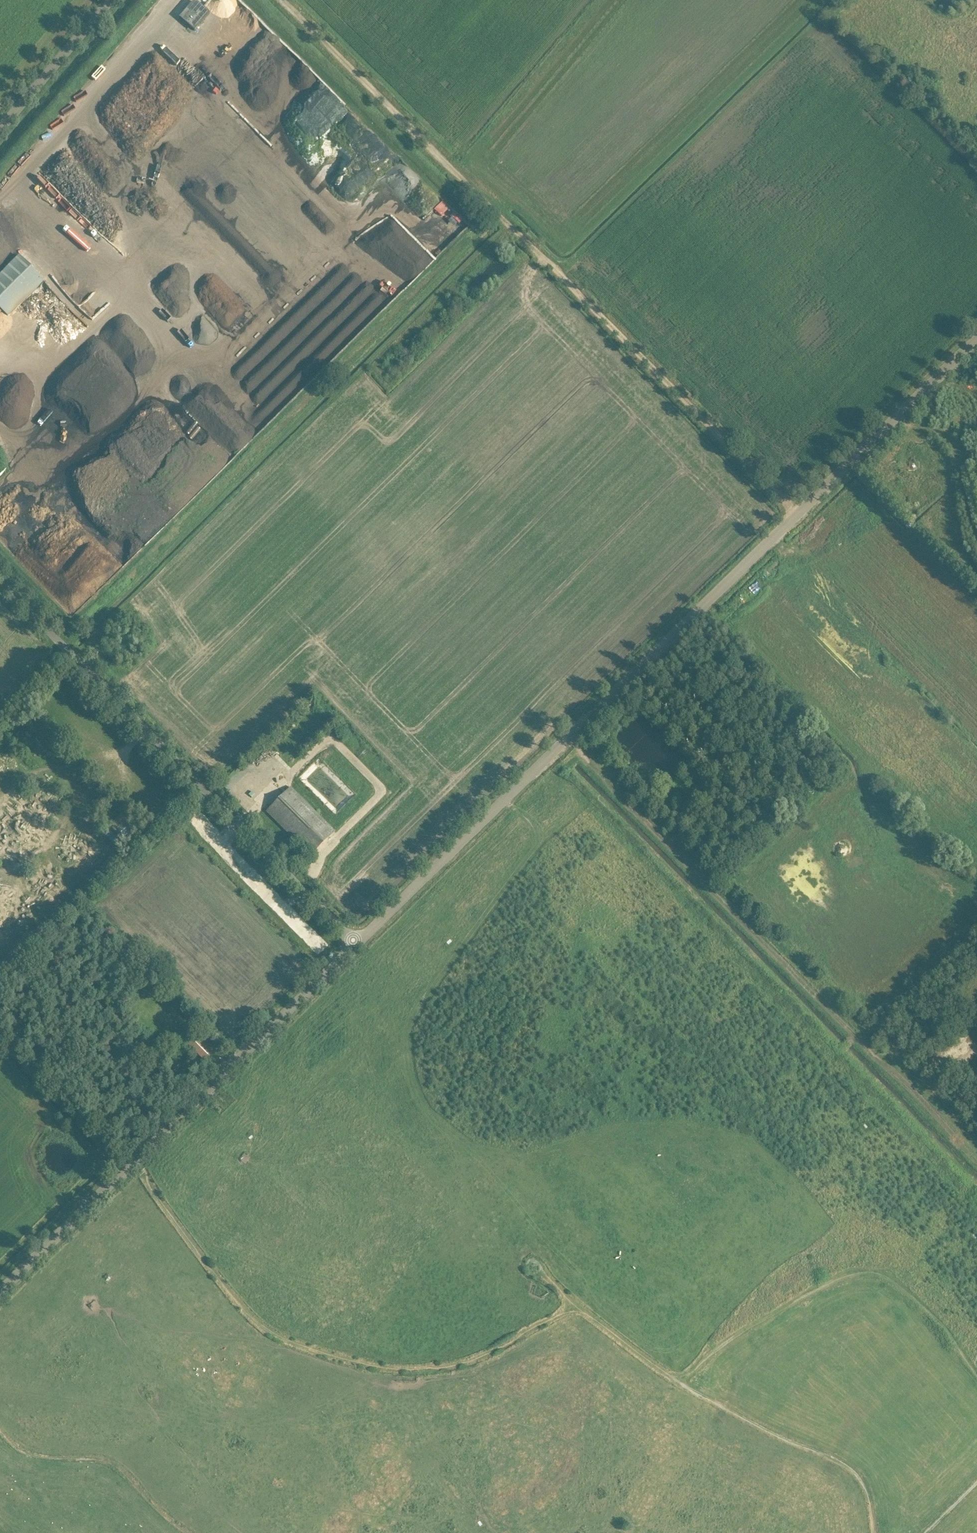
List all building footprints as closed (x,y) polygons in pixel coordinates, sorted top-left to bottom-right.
[(194,1),(180,18),(195,31),(209,14),(194,1)] [(443,215),(451,206),(438,195),(430,203),(443,215)] [(371,266),(385,281),(397,276),(396,282),(408,283),(405,276),(398,276),(395,273),(401,274),(405,270),(413,271),(419,265),(423,273),(424,260),(427,256),(425,251),(401,227),(402,228),(397,230),(398,230),(371,243),(365,242),(359,245),(359,248),(366,256),(371,266)] [(0,274),(0,309),(8,317),(44,282),(19,256),(0,274)] [(72,319),(48,332),(51,337),(75,324),(72,319)] [(334,816),(356,795),(321,758),(299,778),(334,816)] [(311,856),(335,832),(291,788),(267,811),(311,856)] [(189,1045),(204,1060),(212,1052),(197,1036),(189,1045)]
